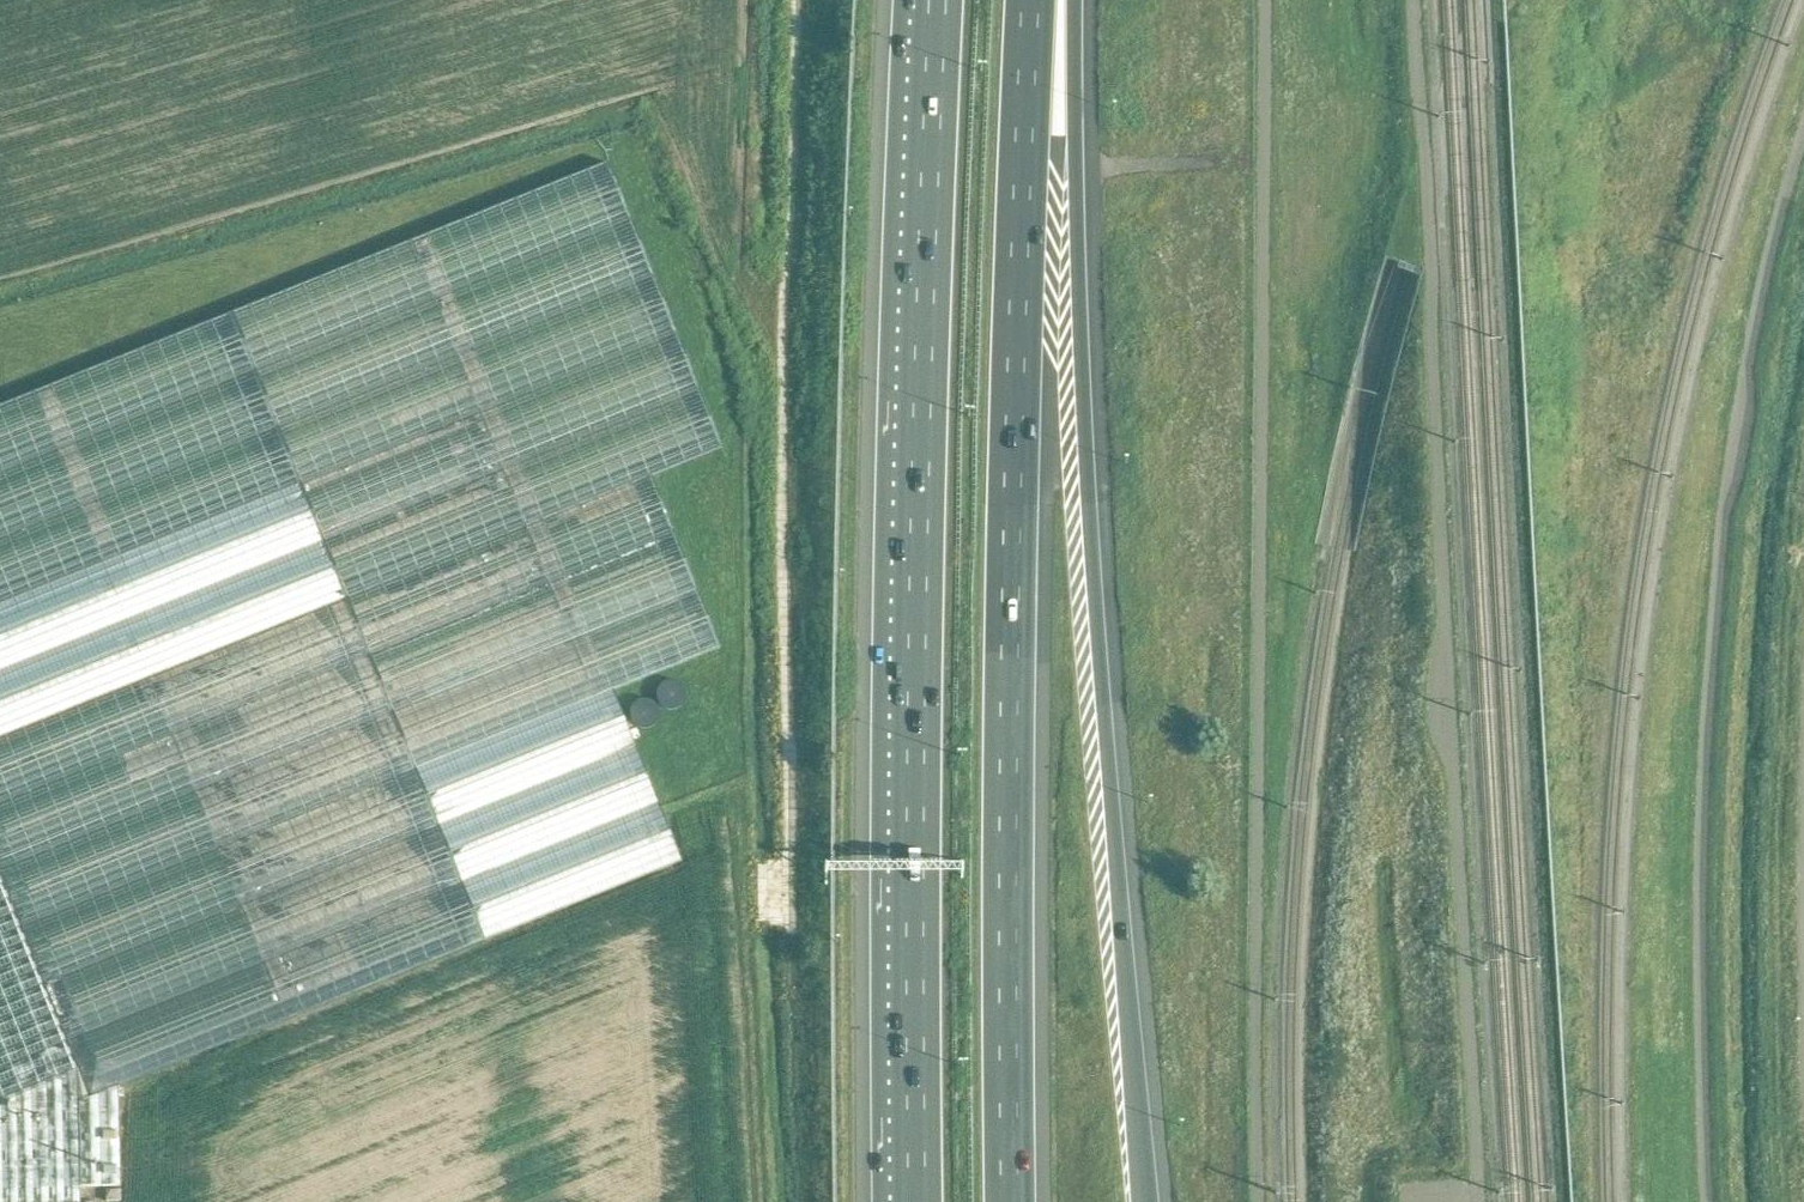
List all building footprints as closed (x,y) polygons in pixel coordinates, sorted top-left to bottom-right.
[(81,1188),(116,1187),(125,1187),(122,1086),(682,861),(636,746),(614,691),(675,666),(720,648),(652,477),(723,449),(608,162),(0,406),(0,1201),(81,1201),(81,1188)]
